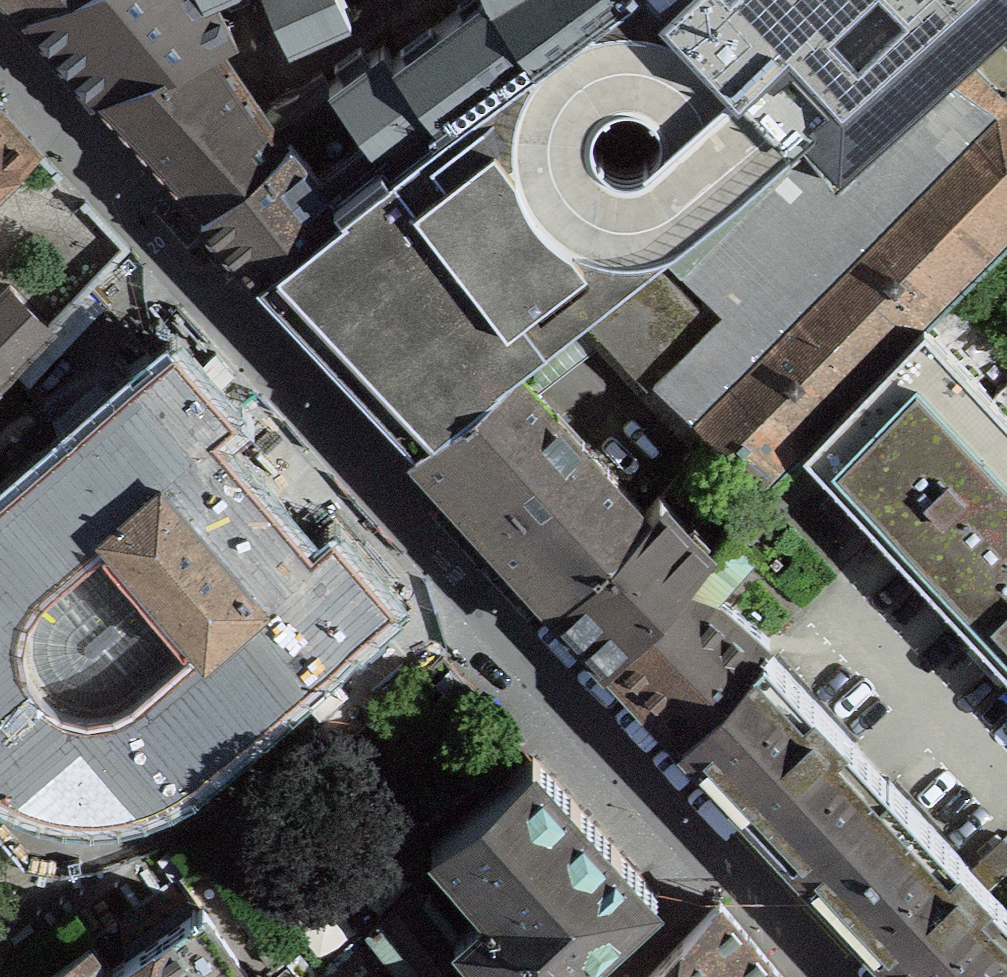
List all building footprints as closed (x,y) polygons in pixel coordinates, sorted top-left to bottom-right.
[(25,11),(50,0),(14,0),(25,11)] [(25,11),(96,98),(202,213),(290,138),(342,204),(612,0),(458,0),(461,5),(436,23),(431,15),(400,37),(406,45),(393,55),(383,42),(369,52),(360,40),(334,59),(343,71),(329,82),(322,72),(263,112),(218,45),(234,39),(215,0),(50,0),(25,11)] [(342,204),(256,273),(414,440),(510,360),(589,300),(807,130),(835,168),(967,51),(1006,17),(1006,0),(612,0),(342,204)] [(288,41),(350,14),(344,0),(270,0),(288,41)] [(967,51),(835,168),(807,130),(589,300),(765,485),(804,445),(948,297),(1006,238),(1006,101),(965,59),(970,55),(967,51)] [(38,149),(0,109),(0,186),(38,149)] [(202,213),(256,273),(342,204),(290,138),(202,213)] [(88,203),(12,281),(52,323),(128,246),(88,203)] [(49,326),(10,286),(0,295),(0,378),(49,326)] [(948,297),(804,445),(911,559),(916,553),(939,578),(934,584),(984,638),(990,632),(1006,650),(1006,354),(948,297)] [(0,492),(0,774),(12,783),(57,799),(58,807),(61,814),(68,820),(75,822),(84,821),(91,817),(96,810),(98,803),(124,799),(149,792),(178,778),(392,599),(333,529),(312,547),(262,489),(213,431),(233,413),(174,344),(0,492)] [(646,509),(510,360),(414,440),(557,598),(646,509)] [(750,544),(821,466),(807,453),(736,530),(750,544)] [(557,598),(610,655),(710,547),(660,493),(646,509),(557,598)] [(711,589),(750,545),(728,526),(710,547),(610,655),(677,726),(764,645),(770,640),(711,589)] [(764,645),(677,726),(825,885),(912,804),(764,645)] [(494,976),(583,976),(615,949),(607,940),(649,903),(648,902),(657,895),(620,854),(621,854),(611,842),(610,843),(580,809),(581,809),(570,797),(569,798),(540,764),(534,757),(432,842),(442,853),(442,852),(449,859),(448,859),(470,884),(470,883),(485,899),(484,900),(488,904),(479,911),(480,912),(464,926),(463,925),(455,933),(474,956),(476,955),(494,976)] [(988,885),(1006,867),(1006,842),(1003,838),(972,867),(912,804),(825,885),(911,976),(1006,976),(1006,905),(988,885)] [(202,904),(111,967),(98,976),(312,976),(316,973),(298,946),(283,956),(281,954),(280,955),(208,855),(181,874),(202,904)] [(474,956),(455,933),(453,935),(434,912),(413,889),(380,917),(419,965),(405,976),(449,976),(474,956)] [(720,902),(647,976),(782,976),(720,902)] [(91,937),(34,976),(98,976),(111,967),(91,937)] [(351,942),(316,976),(317,976),(380,976),(351,942)] [(476,955),(474,956),(449,976),(494,976),(476,955)]
